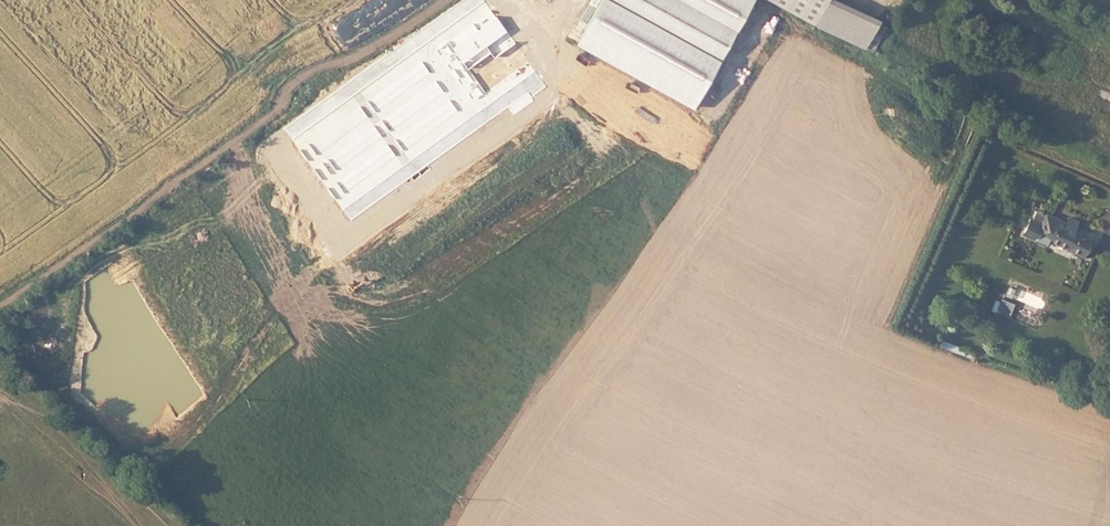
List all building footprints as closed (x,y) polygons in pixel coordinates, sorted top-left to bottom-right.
[(807,19),(819,0),(776,0),(807,19)] [(1040,211),(1023,202),(1011,227),(1023,232),(1026,226),(1043,234),(1042,238),(1060,247),(1071,225),(1053,217),(1056,210),(1044,204),(1040,211)] [(1098,207),(1091,222),(1109,231),(1109,210),(1109,212),(1098,207)] [(982,292),(977,291),(973,301),(984,305),(986,300),(988,298),(981,295),(982,292)] [(948,348),(917,335),(914,340),(945,353),(948,348)]
